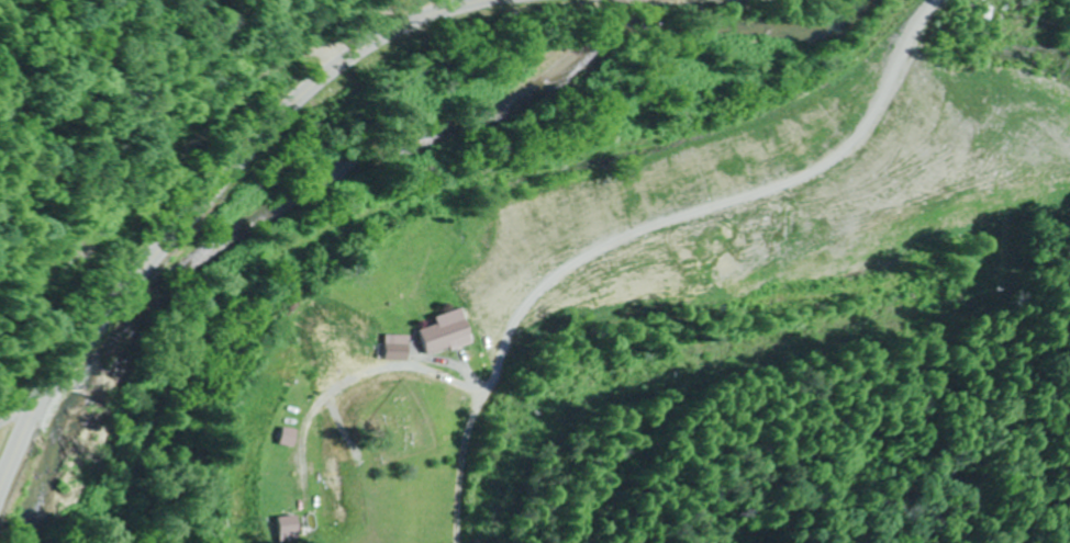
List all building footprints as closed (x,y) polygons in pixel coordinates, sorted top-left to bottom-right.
[(469,343),(460,308),(431,316),(434,325),(416,330),(423,356),(469,343)] [(292,542),(292,516),(274,516),(274,542),(292,542)]
